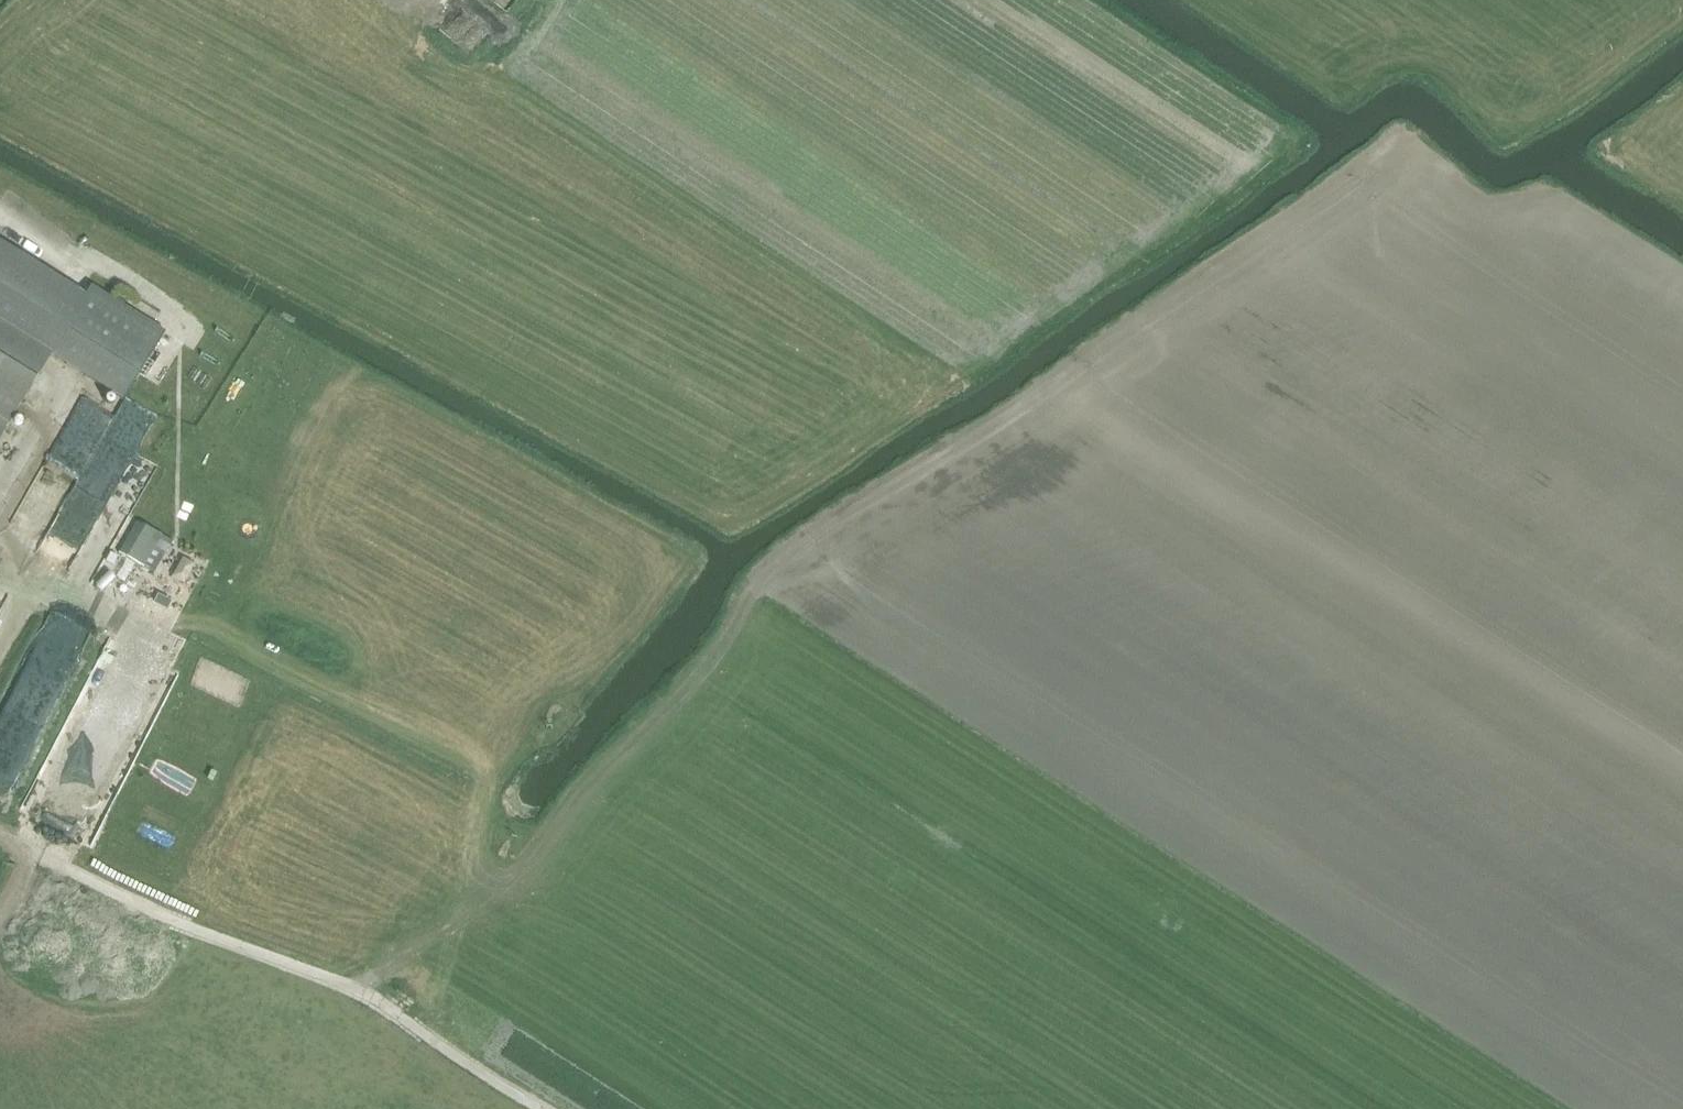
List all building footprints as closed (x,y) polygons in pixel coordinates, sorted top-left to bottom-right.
[(10,422),(53,354),(93,379),(118,394),(124,398),(166,330),(93,285),(86,296),(0,244),(0,439),(10,422)] [(55,509),(107,408),(78,394),(12,523),(26,531),(41,502),(55,509)] [(136,521),(118,554),(144,568),(162,536),(136,521)]
